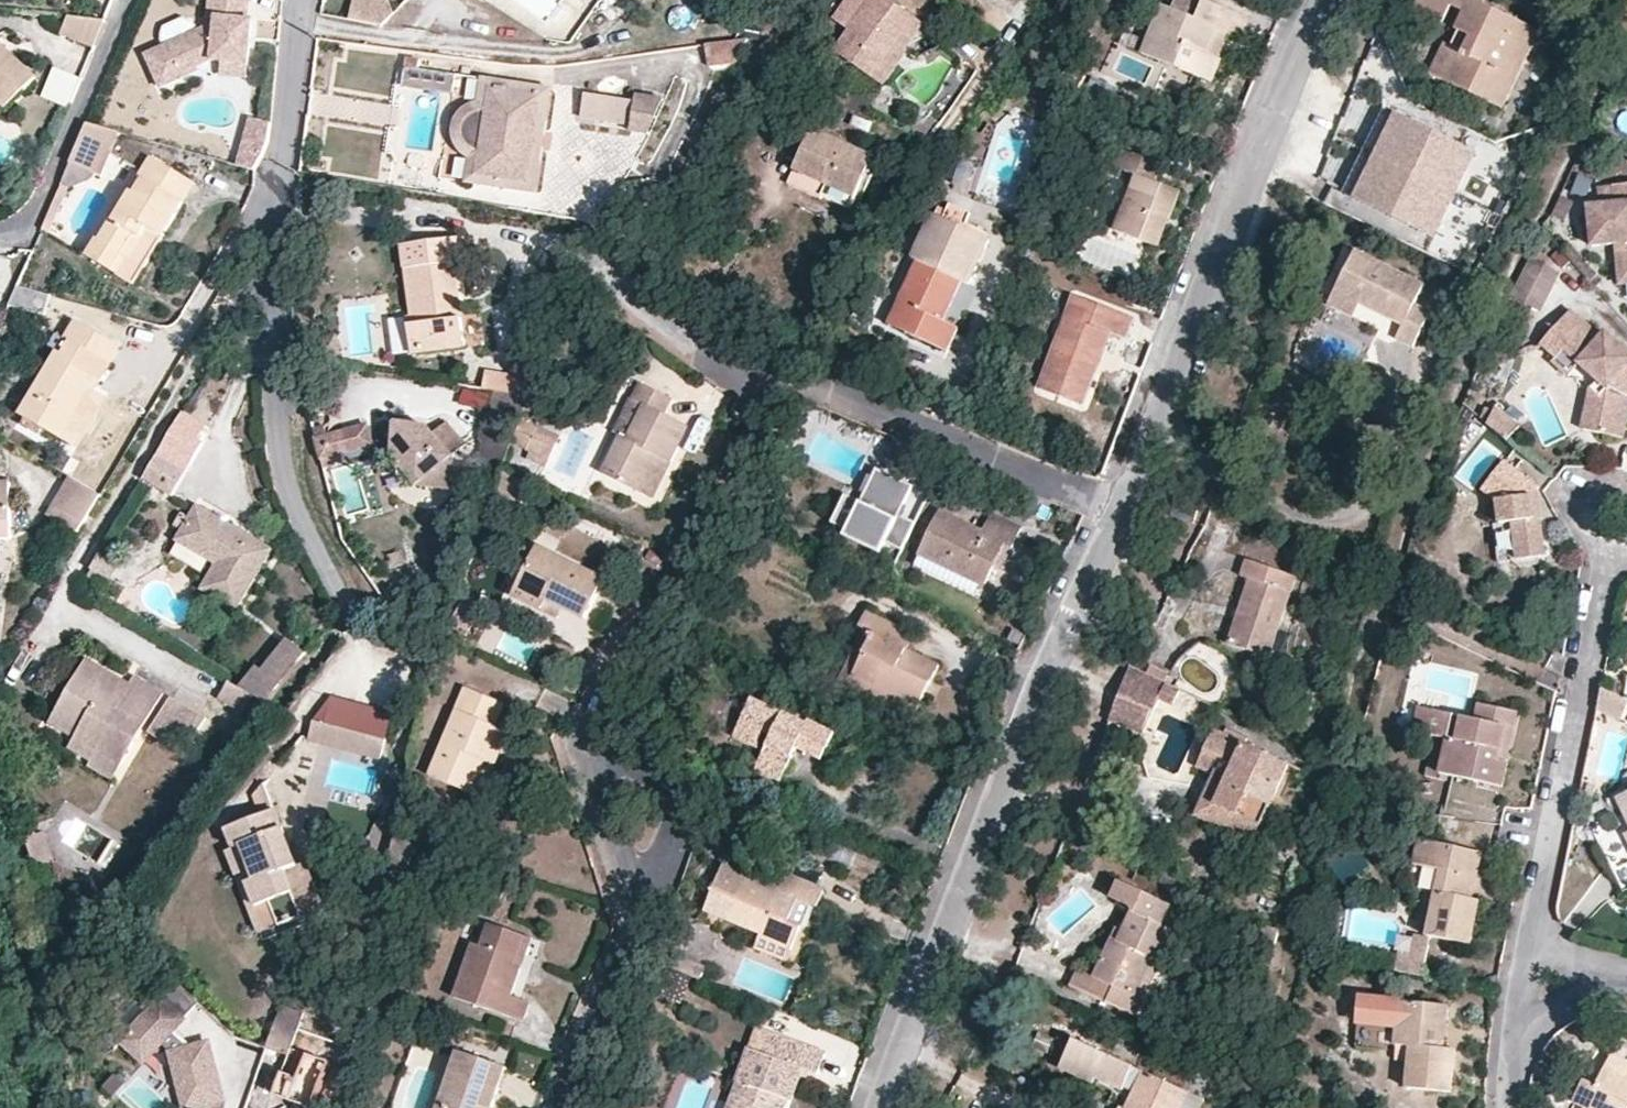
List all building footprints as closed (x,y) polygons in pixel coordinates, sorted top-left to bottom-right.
[(248,61),(252,21),(245,19),(247,0),(208,0),(206,17),(214,18),(215,22),(198,30),(166,45),(146,55),(161,87),(198,68),(198,64),(208,59),(222,60),(248,61)] [(347,18),(381,23),(396,8),(387,0),(350,0),(347,18)] [(924,23),(890,0),(848,0),(836,17),(851,27),(836,48),(877,76),(907,33),(913,38),(924,23)] [(1243,38),(1249,41),(1259,18),(1220,0),(1186,0),(1184,5),(1175,2),(1155,50),(1181,60),(1170,88),(1200,99),(1210,73),(1229,79),(1233,62),(1219,56),(1229,32),(1243,38)] [(1456,0),(1420,0),(1416,8),(1445,25),(1452,8),(1456,0)] [(1483,102),(1503,112),(1528,60),(1532,59),(1537,60),(1548,39),(1474,0),(1466,15),(1470,18),(1454,46),(1446,42),(1430,74),(1461,90),(1466,80),(1487,90),(1483,102)] [(1474,0),(1456,0),(1452,8),(1466,15),(1474,0)] [(106,21),(72,13),(66,39),(93,45),(106,21)] [(166,45),(198,30),(195,25),(189,21),(181,19),(166,26),(163,33),(164,39),(166,45)] [(1233,62),(1243,38),(1229,32),(1219,56),(1233,62)] [(907,33),(877,76),(885,82),(915,39),(913,38),(907,33)] [(24,88),(36,75),(0,38),(0,96),(16,81),(24,88)] [(731,61),(745,38),(707,44),(710,65),(731,61)] [(408,56),(407,67),(418,68),(419,57),(408,56)] [(246,77),(248,61),(222,60),(221,76),(246,77)] [(68,108),(81,77),(54,65),(40,96),(68,108)] [(418,68),(407,67),(405,88),(456,93),(458,72),(418,68)] [(457,118),(455,123),(455,137),(457,147),(470,159),(466,182),(539,192),(553,89),(483,78),(481,103),(474,104),(464,110),(457,118)] [(1461,90),(1483,102),(1487,90),(1466,80),(1461,90)] [(24,88),(16,81),(0,96),(0,97),(8,103),(24,88)] [(478,177),(530,187),(545,96),(492,87),(489,108),(483,107),(468,118),(464,125),(463,131),(464,137),(465,142),(471,148),(476,153),(481,157),(478,177)] [(630,124),(634,101),(584,93),(579,115),(630,124)] [(636,96),(634,101),(630,124),(628,130),(648,133),(660,99),(636,96)] [(932,137),(944,119),(926,109),(912,129),(932,137)] [(1398,116),(1387,111),(1344,194),(1355,199),(1398,116)] [(1471,154),(1398,116),(1355,199),(1428,237),(1437,234),(1474,163),(1471,154)] [(120,137),(88,126),(69,167),(94,176),(102,178),(120,137)] [(264,131),(241,129),(236,176),(250,181),(252,182),(259,162),(262,150),(264,131)] [(873,159),(811,131),(792,173),(824,188),(855,201),(873,159)] [(1134,173),(1114,229),(1156,244),(1177,188),(1151,179),(1158,160),(1119,146),(1112,165),(1134,173)] [(422,172),(424,159),(407,156),(405,168),(422,172)] [(196,182),(153,157),(136,186),(141,189),(134,201),(127,198),(116,217),(113,215),(101,236),(99,239),(88,258),(109,271),(120,253),(129,258),(144,231),(161,241),(196,182)] [(94,176),(69,167),(41,230),(51,232),(70,191),(90,187),(94,176)] [(824,188),(792,173),(786,188),(818,202),(819,199),(824,188)] [(1600,188),(1602,208),(1586,209),(1591,248),(1615,245),(1620,283),(1626,282),(1626,185),(1600,188)] [(850,212),(855,201),(824,188),(819,199),(850,212)] [(915,255),(897,296),(913,303),(902,329),(944,347),(954,322),(936,314),(954,272),(964,277),(984,232),(929,208),(910,253),(915,255)] [(136,286),(161,241),(144,231),(129,258),(120,253),(109,271),(136,286)] [(476,244),(439,250),(441,268),(414,276),(411,276),(422,329),(415,331),(422,362),(475,352),(460,270),(479,267),(476,244)] [(441,268),(439,250),(411,255),(414,276),(441,268)] [(1322,310),(1334,315),(1342,300),(1361,259),(1349,254),(1322,310)] [(1542,312),(1562,274),(1532,258),(1512,296),(1542,312)] [(1342,300),(1364,312),(1408,335),(1401,350),(1420,359),(1436,322),(1425,314),(1433,298),(1361,259),(1342,300)] [(1125,338),(1132,317),(1071,295),(1038,386),(1081,401),(1106,331),(1125,338)] [(913,303),(897,296),(886,322),(902,329),(913,303)] [(1358,327),(1364,312),(1342,300),(1334,315),(1358,327)] [(1596,427),(1626,434),(1626,427),(1626,352),(1609,334),(1604,340),(1574,312),(1541,345),(1558,361),(1567,351),(1599,381),(1612,368),(1621,377),(1604,394),(1596,427)] [(390,317),(392,355),(408,354),(407,316),(390,317)] [(93,391),(98,394),(123,349),(81,323),(69,342),(75,346),(67,360),(59,356),(24,416),(66,440),(93,391)] [(1586,425),(1596,427),(1604,394),(1621,377),(1612,368),(1599,381),(1593,386),(1586,425)] [(535,399),(542,381),(496,374),(495,392),(505,395),(535,399)] [(660,448),(673,454),(691,419),(666,407),(675,390),(642,375),(634,394),(646,399),(631,431),(624,428),(604,466),(642,484),(660,448)] [(109,400),(98,394),(93,391),(66,440),(81,448),(109,400)] [(646,399),(634,394),(629,393),(614,422),(624,428),(631,431),(646,399)] [(519,447),(535,399),(505,395),(500,416),(512,422),(508,443),(519,447)] [(186,411),(209,424),(218,410),(194,397),(186,411)] [(1498,405),(1489,420),(1494,423),(1504,410),(1498,405)] [(1494,423),(1506,433),(1519,420),(1504,410),(1494,423)] [(186,411),(168,439),(191,454),(209,424),(186,411)] [(465,457),(478,445),(461,423),(448,434),(442,427),(418,422),(408,432),(406,454),(432,485),(451,488),(457,482),(463,478),(465,457)] [(339,434),(336,423),(323,429),(332,470),(344,467),(343,457),(352,455),(348,432),(339,434)] [(910,473),(919,453),(891,441),(882,460),(910,473)] [(655,491),(673,454),(660,448),(642,484),(655,491)] [(1503,514),(1496,514),(1496,552),(1516,552),(1537,552),(1544,552),(1545,512),(1536,512),(1536,488),(1543,478),(1508,454),(1487,483),(1503,494),(1503,514)] [(886,544),(902,551),(915,523),(899,516),(913,487),(876,470),(861,503),(845,496),(832,524),(884,549),(886,544)] [(0,477),(0,533),(14,532),(10,476),(0,477)] [(82,527),(102,495),(69,476),(50,509),(82,527)] [(1190,521),(1193,507),(1169,504),(1165,520),(1190,521)] [(233,612),(271,548),(196,505),(176,539),(217,563),(200,592),(233,612)] [(42,521),(75,538),(82,527),(50,509),(42,521)] [(1011,543),(1018,525),(987,512),(981,527),(939,509),(921,555),(985,581),(1002,539),(1011,543)] [(547,590),(565,598),(589,610),(607,571),(541,539),(516,590),(541,602),(547,590)] [(1516,552),(1516,562),(1537,562),(1537,552),(1516,552)] [(1273,582),(1278,562),(1238,554),(1234,574),(1248,579),(1229,643),(1270,652),(1286,584),(1273,582)] [(559,611),(565,598),(547,590),(541,602),(559,611)] [(452,631),(470,636),(477,613),(459,608),(452,631)] [(916,701),(913,705),(935,715),(957,668),(925,652),(931,639),(882,616),(875,632),(882,636),(892,640),(875,680),(916,701)] [(911,709),(913,705),(916,701),(875,680),(892,640),(882,636),(862,685),(911,709)] [(287,637),(284,643),(290,647),(293,641),(287,637)] [(254,695),(268,704),(306,650),(293,641),(290,647),(284,643),(263,672),(255,667),(242,686),(254,695)] [(75,736),(123,763),(143,728),(170,744),(178,731),(186,735),(199,711),(132,672),(127,680),(85,657),(51,716),(78,732),(75,736)] [(1148,734),(1147,732),(1168,682),(1137,667),(1115,719),(1148,734)] [(209,684),(232,700),(242,686),(218,670),(209,684)] [(483,755),(498,720),(491,718),(500,696),(467,682),(430,769),(471,787),(483,755)] [(245,709),(254,695),(242,686),(232,700),(245,709)] [(1601,687),(1597,706),(1625,720),(1626,716),(1626,699),(1601,687)] [(405,720),(331,700),(326,718),(400,737),(405,720)] [(771,738),(767,752),(758,768),(783,780),(796,748),(824,762),(839,732),(794,712),(790,719),(752,702),(741,726),(771,738)] [(1440,773),(1500,786),(1517,712),(1478,703),(1475,719),(1419,707),(1413,731),(1433,736),(1425,775),(1439,778),(1440,773)] [(510,727),(498,720),(483,755),(497,761),(510,727)] [(736,737),(767,752),(771,738),(741,726),(736,737)] [(1218,810),(1261,830),(1290,766),(1211,730),(1196,762),(1216,771),(1221,760),(1238,767),(1218,810)] [(112,781),(123,763),(75,736),(69,747),(91,760),(88,766),(112,781)] [(1252,851),(1261,830),(1218,810),(1238,767),(1221,760),(1216,771),(1192,824),(1252,851)] [(1619,800),(1626,816),(1626,796),(1619,800)] [(240,866),(257,905),(270,900),(279,921),(304,911),(286,867),(297,862),(274,806),(224,827),(232,846),(240,843),(248,863),(240,866)] [(42,830),(25,836),(35,867),(52,861),(42,830)] [(412,842),(396,836),(389,869),(405,872),(412,842)] [(1435,896),(1426,939),(1474,948),(1483,901),(1473,899),(1482,853),(1421,841),(1414,877),(1417,894),(1415,903),(1424,904),(1426,895),(1435,896)] [(270,900),(257,905),(240,866),(248,863),(240,843),(232,846),(225,849),(258,929),(279,921),(270,900)] [(1350,848),(1329,865),(1344,883),(1365,867),(1350,848)] [(286,867),(304,911),(323,903),(304,859),(297,862),(286,867)] [(738,921),(752,883),(717,870),(703,908),(738,921)] [(807,903),(818,908),(825,891),(794,878),(787,896),(752,883),(738,921),(770,936),(768,941),(798,953),(807,932),(797,928),(807,903)] [(1112,940),(1111,939),(1095,973),(1083,968),(1074,988),(1114,1006),(1123,987),(1139,994),(1155,959),(1159,961),(1175,926),(1164,921),(1171,906),(1119,883),(1112,901),(1129,909),(1133,910),(1123,932),(1119,943),(1112,940)] [(807,932),(818,908),(807,903),(797,928),(807,932)] [(511,988),(519,965),(509,960),(518,929),(488,920),(481,945),(469,941),(453,994),(524,1016),(530,997),(511,988)] [(509,960),(519,965),(529,933),(518,929),(509,960)] [(1112,940),(1119,943),(1123,932),(1117,929),(1112,940)] [(1420,978),(1426,939),(1415,937),(1412,956),(1398,954),(1395,973),(1420,978)] [(798,953),(768,941),(763,954),(794,967),(798,953)] [(683,958),(679,968),(694,973),(699,963),(683,958)] [(1139,1017),(1163,963),(1159,961),(1155,959),(1139,994),(1123,987),(1114,1006),(1139,1017)] [(694,973),(708,978),(711,969),(699,963),(694,973)] [(173,1052),(185,1093),(192,1092),(197,1107),(209,1107),(228,1103),(212,1045),(192,1050),(175,1035),(202,1006),(169,976),(142,1008),(149,1013),(133,1031),(121,1021),(105,1039),(118,1051),(124,1044),(147,1063),(164,1044),(173,1052)] [(1408,1067),(1406,1091),(1451,1096),(1455,1054),(1447,1053),(1448,1043),(1439,1042),(1441,1019),(1450,1020),(1451,1007),(1402,1003),(1403,1000),(1363,996),(1361,1025),(1388,1028),(1389,1021),(1400,1022),(1398,1047),(1410,1048),(1408,1067)] [(282,1013),(270,1050),(290,1057),(302,1019),(282,1013)] [(1450,1020),(1441,1019),(1439,1042),(1448,1043),(1450,1020)] [(778,1095),(786,1098),(799,1064),(814,1069),(821,1049),(765,1028),(756,1051),(746,1047),(723,1107),(773,1107),(778,1095)] [(1123,1090),(1133,1069),(1079,1044),(1065,1073),(1095,1087),(1099,1079),(1123,1090)] [(1396,1066),(1408,1067),(1410,1048),(1398,1047),(1396,1066)] [(505,1066),(458,1049),(439,1107),(492,1107),(505,1066)] [(1616,1053),(1611,1063),(1626,1071),(1626,1058),(1616,1053)] [(1611,1063),(1601,1082),(1613,1088),(1605,1104),(1612,1107),(1626,1107),(1626,1071),(1611,1063)] [(1134,1099),(1145,1075),(1133,1069),(1123,1090),(1121,1093),(1134,1099)] [(113,1094),(123,1082),(114,1074),(103,1086),(113,1094)] [(1188,1095),(1145,1075),(1134,1099),(1129,1107),(1182,1107),(1188,1095)] [(1605,1104),(1613,1088),(1601,1082),(1588,1107),(1612,1107),(1605,1104)] [(185,1093),(189,1107),(197,1107),(192,1092),(185,1093)] [(309,1093),(292,1099),(295,1107),(314,1107),(309,1093)] [(1188,1095),(1182,1107),(1202,1107),(1204,1103),(1188,1095)]
